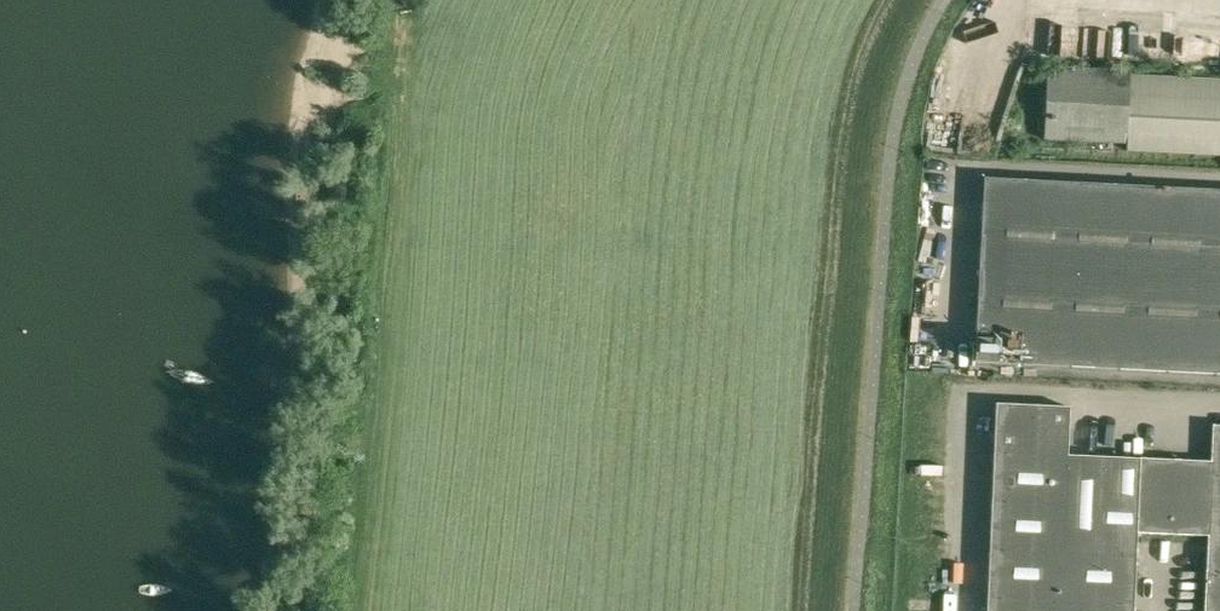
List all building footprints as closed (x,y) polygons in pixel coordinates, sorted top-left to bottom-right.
[(1130,74),(1131,69),(1053,68),(1053,89),(1134,89),(1133,146),(1219,147),(1219,75),(1130,74)] [(1130,138),(1131,91),(1049,91),(1049,123),(1064,123),(1064,138),(1130,138)] [(985,177),(975,361),(1219,373),(1219,189),(985,177)] [(1213,424),(1212,460),(1069,454),(1071,406),(997,403),(988,610),(1134,610),(1138,532),(1209,535),(1205,610),(1219,610),(1219,424),(1213,424)]
